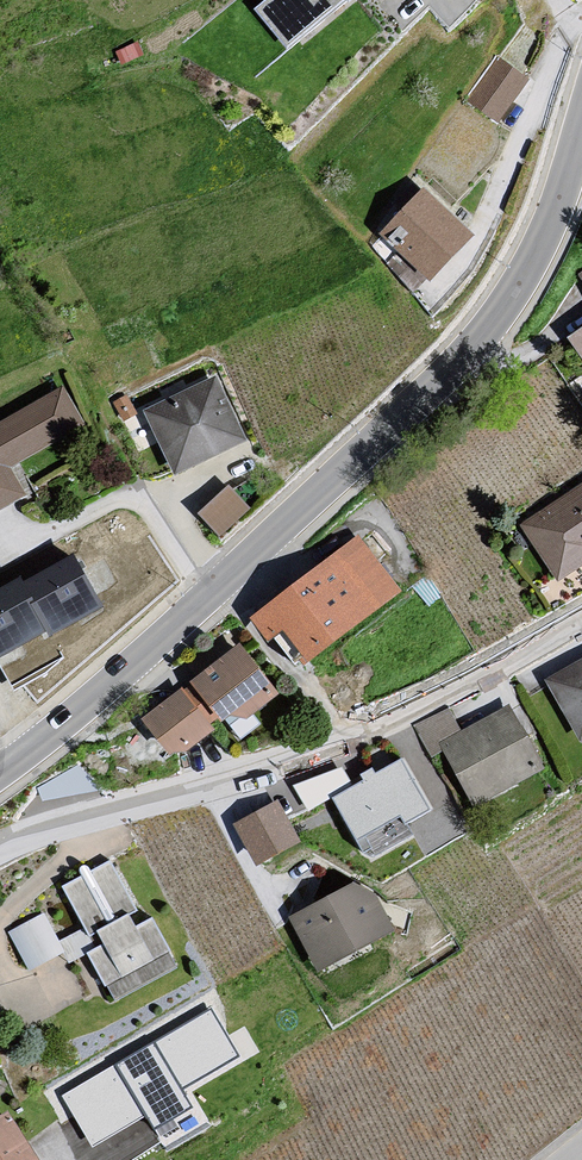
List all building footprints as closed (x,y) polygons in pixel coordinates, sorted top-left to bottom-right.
[(258,9),(288,45),(342,0),(269,0),(258,9)] [(498,58),(469,103),(499,122),(528,78),(498,58)] [(424,194),(384,234),(431,280),(471,240),(424,194)] [(573,340),(581,354),(581,334),(573,340)] [(221,377),(150,410),(182,480),(253,447),(221,377)] [(33,498),(14,467),(87,424),(65,387),(0,425),(0,518),(33,498)] [(220,532),(252,503),(230,479),(198,509),(220,532)] [(522,528),(567,581),(581,573),(581,490),(522,528)] [(359,532),(257,617),(278,643),(295,629),(325,665),(411,593),(359,532)] [(78,553),(0,596),(0,623),(27,681),(113,615),(78,553)] [(250,643),(148,723),(181,759),(225,731),(240,731),(289,694),(250,643)] [(546,682),(581,744),(581,661),(546,682)] [(452,709),(415,725),(433,758),(447,752),(480,808),(551,770),(516,706),(464,731),(452,709)] [(374,758),(327,777),(331,795),(368,846),(410,824),(416,831),(444,815),(407,755),(381,768),(374,758)] [(287,801),(240,825),(266,869),(311,843),(287,801)] [(99,1002),(123,1005),(186,970),(157,921),(147,930),(120,866),(68,892),(86,932),(61,945),(45,914),(9,933),(30,975),(70,960),(93,1004),(99,1002)] [(364,885),(291,918),(325,974),(404,935),(382,892),(364,885)] [(68,1098),(78,1116),(129,1086),(148,1119),(186,1096),(179,1085),(231,1055),(208,1016),(68,1098)] [(0,1122),(0,1159),(48,1159),(16,1112),(0,1122)]
